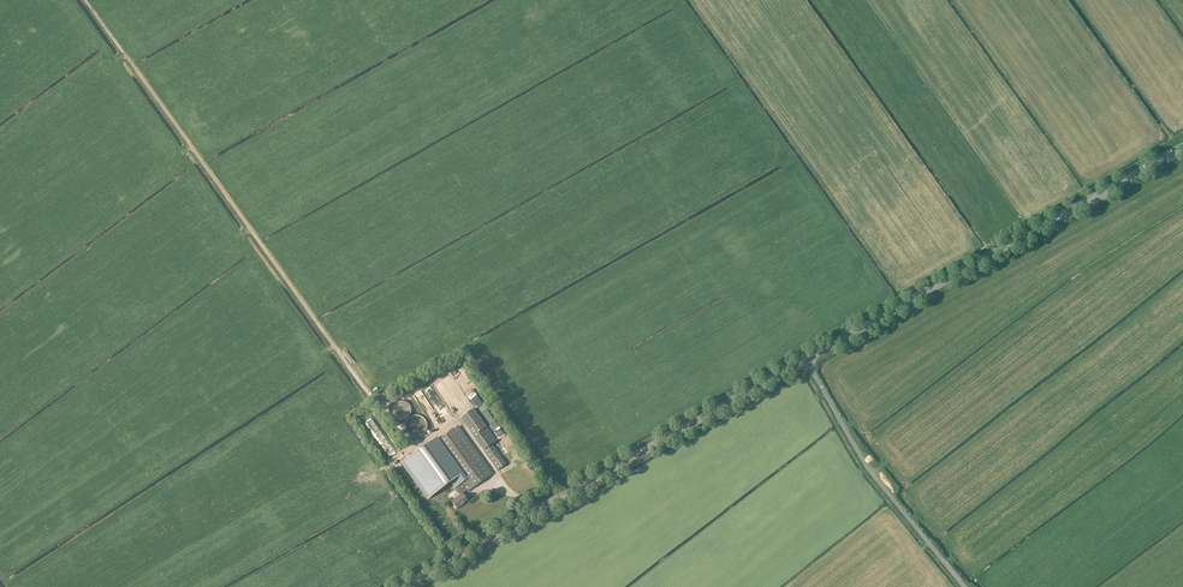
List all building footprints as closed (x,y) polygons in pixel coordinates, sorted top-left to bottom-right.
[(459,368),(453,371),(457,378),(463,375),(459,368)] [(429,384),(424,386),(435,405),(435,406),(436,408),(437,408),(442,416),(447,413),(429,384)] [(411,390),(415,400),(423,396),(419,387),(411,390)] [(411,412),(411,411),(411,410),(411,409),(411,408),(411,407),(410,406),(410,405),(409,405),(409,404),(408,404),(407,403),(406,402),(405,402),(404,402),(403,402),(402,401),(401,402),(400,402),(399,402),(398,402),(397,403),(396,404),(395,405),(394,405),(394,406),(394,407),(393,408),(393,409),(393,410),(393,411),(393,412),(393,413),(393,414),(394,415),(394,416),(395,417),(396,417),(396,418),(397,418),(397,419),(398,419),(399,420),(400,420),(401,420),(402,420),(403,420),(404,420),(405,420),(406,419),(407,419),(407,418),(408,418),(409,417),(410,416),(410,415),(411,415),(411,414),(411,413),(411,412)] [(461,418),(498,470),(506,465),(493,445),(497,442),(474,409),(461,418)] [(427,428),(427,427),(427,426),(427,425),(427,424),(426,423),(426,422),(425,421),(425,420),(424,420),(423,419),(423,418),(422,418),(421,417),(420,417),(419,417),(418,417),(417,416),(416,416),(415,416),(414,417),(413,417),(412,417),(411,418),(410,418),(409,419),(409,420),(408,420),(407,421),(407,422),(407,423),(406,423),(406,424),(406,425),(406,426),(406,427),(406,428),(406,429),(406,430),(406,431),(407,432),(407,433),(408,434),(409,435),(410,436),(411,436),(412,437),(413,437),(414,438),(415,438),(416,438),(417,438),(418,438),(419,438),(420,437),(421,437),(422,436),(423,436),(423,435),(424,435),(425,434),(425,433),(426,433),(426,432),(426,431),(427,430),(427,429),(427,428)] [(492,474),(459,427),(439,441),(437,438),(403,462),(429,498),(451,483),(460,496),(451,502),(457,510),(468,502),(462,494),(467,490),(468,491),(492,474)]
